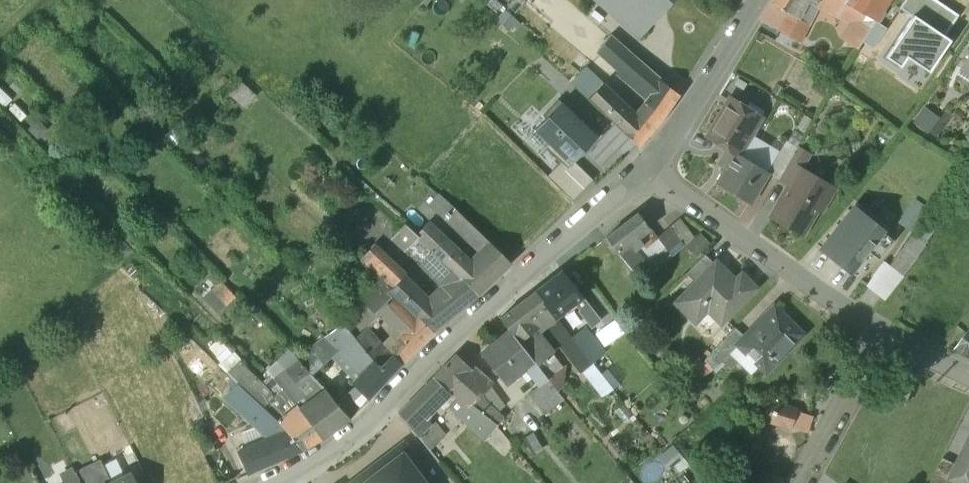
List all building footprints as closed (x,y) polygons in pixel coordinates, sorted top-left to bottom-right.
[(618,18),(631,4),(647,17),(648,16),(662,0),(597,0),(618,18)] [(772,3),(789,14),(790,14),(797,18),(806,0),(814,4),(816,1),(815,0),(774,0),(772,3)] [(815,0),(816,1),(855,21),(847,40),(856,45),(871,18),(851,7),(845,3),(847,0),(815,0)] [(851,7),(871,18),(875,20),(888,0),(855,0),(851,7)] [(923,22),(937,1),(936,0),(904,0),(899,8),(912,17),(913,15),(923,22)] [(958,15),(937,1),(923,22),(944,36),(958,15)] [(647,17),(631,4),(618,18),(638,35),(651,19),(648,16),(647,17)] [(790,14),(789,14),(779,31),(797,40),(806,23),(790,14)] [(950,40),(944,36),(923,22),(913,15),(912,17),(885,56),(900,66),(907,57),(928,72),(950,40)] [(677,93),(660,80),(609,35),(598,49),(620,69),(619,70),(649,96),(644,104),(662,118),(677,93)] [(604,87),(591,102),(598,109),(612,94),(604,87)] [(652,129),(612,94),(598,109),(619,129),(637,145),(652,129)] [(746,109),(729,99),(707,136),(728,149),(738,154),(760,117),(758,116),(754,121),(743,115),(746,109)] [(583,157),(603,136),(589,122),(585,126),(559,100),(543,116),(546,119),(535,131),(549,144),(546,147),(562,162),(568,168),(574,162),(580,155),(583,157)] [(802,135),(795,131),(789,142),(796,146),(802,135)] [(785,139),(766,171),(767,172),(778,178),(797,147),(796,146),(789,142),(785,139)] [(808,154),(797,147),(778,178),(789,184),(798,169),(799,170),(808,154)] [(738,154),(728,149),(719,164),(726,168),(718,183),(750,202),(767,172),(766,171),(738,154)] [(548,176),(573,200),(593,181),(574,162),(568,168),(562,162),(548,176)] [(789,184),(771,214),(802,233),(818,207),(821,209),(832,190),(799,170),(798,169),(789,184)] [(445,199),(434,210),(444,219),(444,218),(454,208),(445,199)] [(901,221),(912,230),(928,210),(917,201),(901,221)] [(822,247),(856,275),(873,255),(878,259),(894,239),(887,233),(890,229),(858,203),(822,247)] [(492,244),(454,208),(444,218),(461,236),(466,235),(483,251),(483,252),(492,244)] [(657,238),(637,213),(605,237),(625,262),(637,253),(634,249),(641,243),(645,248),(657,239),(657,238)] [(404,223),(393,236),(406,249),(418,237),(416,235),(404,223)] [(429,223),(416,235),(418,237),(434,253),(458,276),(477,294),(491,281),(471,263),(471,262),(470,262),(429,223)] [(671,227),(657,238),(664,247),(671,256),(685,245),(671,227)] [(511,262),(492,244),(483,252),(483,251),(480,254),(500,272),(511,262)] [(397,267),(375,245),(361,259),(381,279),(383,281),(396,268),(397,267)] [(891,262),(889,265),(902,275),(916,256),(902,246),(891,262)] [(664,247),(650,257),(659,267),(671,256),(664,247)] [(458,276),(434,253),(421,265),(447,291),(434,304),(448,317),(477,294),(458,276)] [(644,262),(637,253),(625,262),(635,274),(647,265),(644,262)] [(500,272),(480,254),(470,262),(471,262),(471,263),(491,281),(500,272)] [(706,254),(687,273),(695,281),(714,262),(706,254)] [(659,267),(650,257),(644,262),(647,265),(653,273),(659,267)] [(736,278),(716,259),(714,262),(695,281),(675,301),(691,317),(703,304),(722,323),(757,286),(742,272),(736,278)] [(884,262),(868,284),(861,279),(861,281),(885,299),(902,275),(889,265),(889,266),(884,262)] [(396,268),(383,281),(392,289),(405,276),(396,268)] [(562,270),(535,291),(548,307),(547,308),(555,318),(556,317),(573,304),(583,296),(562,270)] [(434,304),(405,276),(392,289),(390,291),(394,296),(417,318),(418,317),(432,331),(448,317),(434,304)] [(381,279),(361,299),(379,317),(382,314),(379,311),(394,296),(390,291),(392,289),(383,281),(381,279)] [(204,296),(219,311),(236,295),(222,280),(204,296)] [(535,291),(500,318),(509,330),(526,351),(540,340),(532,330),(536,327),(531,320),(547,308),(548,307),(535,291)] [(417,318),(394,296),(379,311),(382,314),(402,333),(399,336),(414,350),(432,331),(418,317),(417,318)] [(599,316),(583,296),(573,304),(589,325),(595,320),(599,316)] [(547,308),(531,320),(536,327),(539,330),(546,325),(555,318),(547,308)] [(785,322),(771,308),(744,336),(736,343),(737,345),(766,372),(804,333),(789,319),(785,322)] [(603,321),(599,316),(595,320),(599,325),(603,321)] [(555,318),(546,325),(562,345),(572,337),(572,336),(556,317),(555,318)] [(356,337),(344,323),(325,337),(338,351),(362,376),(356,382),(347,392),(361,406),(402,362),(396,356),(394,354),(381,366),(356,337)] [(599,345),(584,326),(572,336),(572,337),(587,355),(596,347),(599,345)] [(735,327),(704,358),(714,369),(722,361),(727,356),(737,345),(736,343),(744,336),(735,327)] [(386,349),(365,328),(356,337),(381,366),(394,354),(396,356),(402,362),(403,361),(388,347),(386,349)] [(509,330),(481,353),(505,384),(524,368),(538,386),(539,386),(548,379),(526,351),(509,330)] [(956,347),(968,354),(968,330),(956,347)] [(399,336),(388,347),(403,361),(414,350),(399,336)] [(325,337),(310,350),(323,364),(332,356),(338,351),(325,337)] [(587,355),(572,337),(562,345),(582,371),(593,362),(592,361),(587,355)] [(560,364),(540,340),(526,351),(536,364),(537,364),(546,375),(560,364)] [(601,354),(596,347),(587,355),(592,361),(601,354)] [(323,364),(310,350),(299,360),(310,372),(312,374),(323,364)] [(290,351),(267,370),(275,378),(285,370),(298,359),(290,351)] [(362,376),(338,351),(332,356),(356,382),(362,376)] [(490,385),(456,354),(433,377),(447,390),(450,386),(460,395),(468,402),(471,405),(480,396),(489,386),(490,385)] [(734,364),(727,356),(722,361),(730,368),(734,364)] [(299,360),(298,359),(285,370),(296,384),(310,372),(299,360)] [(276,397),(239,362),(228,373),(242,388),(243,388),(265,408),(270,403),(276,397)] [(296,384),(285,370),(275,378),(297,405),(301,410),(302,410),(307,406),(302,400),(304,394),(296,384)] [(433,377),(398,413),(410,428),(411,427),(419,438),(432,425),(427,419),(439,406),(445,411),(460,395),(450,386),(447,390),(433,377)] [(548,379),(539,386),(538,386),(529,393),(545,413),(564,399),(548,379)] [(499,400),(489,386),(480,396),(492,407),(499,400)] [(265,408),(243,388),(242,388),(230,402),(261,431),(276,419),(265,408)] [(307,406),(302,410),(305,415),(323,438),(349,418),(326,392),(307,406)] [(492,407),(480,396),(471,405),(479,412),(480,413),(497,425),(504,417),(492,407)] [(471,405),(468,402),(457,415),(485,439),(497,425),(480,413),(479,412),(471,405)] [(283,415),(270,403),(265,408),(276,419),(277,418),(278,420),(283,415)] [(796,409),(777,403),(775,408),(767,406),(765,414),(773,416),(771,422),(790,428),(796,409)] [(283,415),(278,420),(289,432),(294,438),(304,448),(323,438),(305,415),(302,410),(301,410),(297,405),(283,415)] [(758,409),(750,411),(754,426),(762,424),(758,409)] [(276,419),(261,431),(270,440),(289,432),(278,420),(277,418),(276,419)] [(209,424),(194,431),(205,455),(220,448),(209,424)] [(432,425),(419,438),(430,450),(442,437),(432,425)] [(270,440),(239,451),(248,472),(304,448),(294,438),(289,432),(270,440)] [(442,437),(430,450),(437,459),(449,445),(442,437)] [(957,464),(950,478),(951,479),(959,482),(968,482),(968,439),(957,464)] [(404,443),(352,482),(435,482),(404,443)] [(683,457),(672,445),(657,458),(668,470),(683,457)] [(220,448),(205,455),(217,482),(221,482),(248,472),(239,451),(224,457),(220,448)] [(713,449),(698,457),(703,466),(718,458),(713,449)] [(120,450),(101,459),(113,482),(131,472),(120,450)] [(930,482),(949,482),(951,479),(950,478),(957,464),(943,457),(930,482)] [(101,459),(87,466),(96,482),(112,482),(113,482),(101,459)] [(87,466),(75,472),(81,482),(96,482),(87,466)] [(74,469),(61,475),(65,482),(81,482),(75,472),(74,469)] [(113,482),(112,482),(137,482),(131,472),(113,482)]
